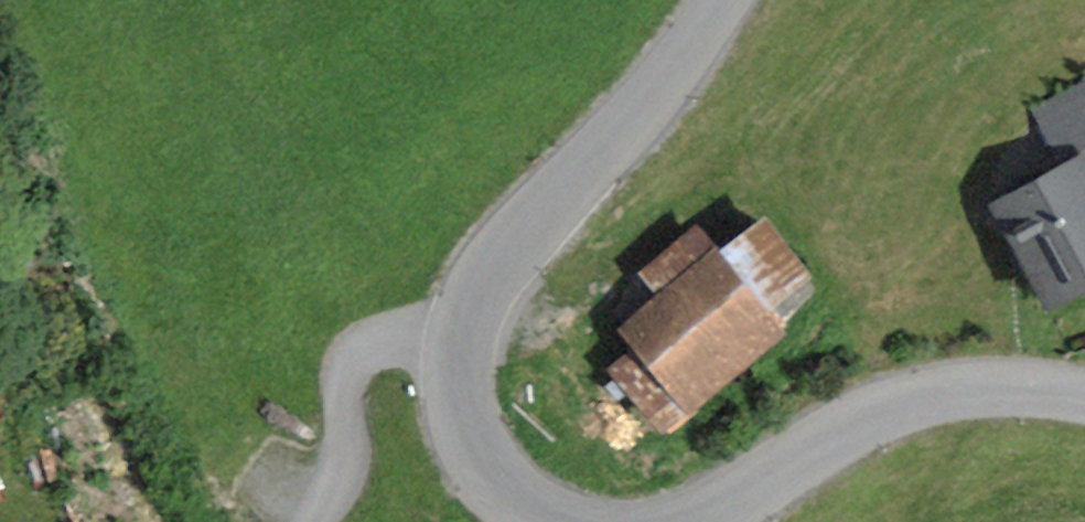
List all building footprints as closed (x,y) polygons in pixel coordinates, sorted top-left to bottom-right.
[(986,203),(1049,313),(1084,292),(1084,77),(1031,107),(1061,160),(986,203)] [(632,347),(577,393),(615,438),(645,413),(664,435),(719,389),(730,402),(750,386),(739,373),(790,330),(780,319),(821,286),(760,214),(720,248),(698,221),(637,272),(656,295),(616,328),(632,347)]
